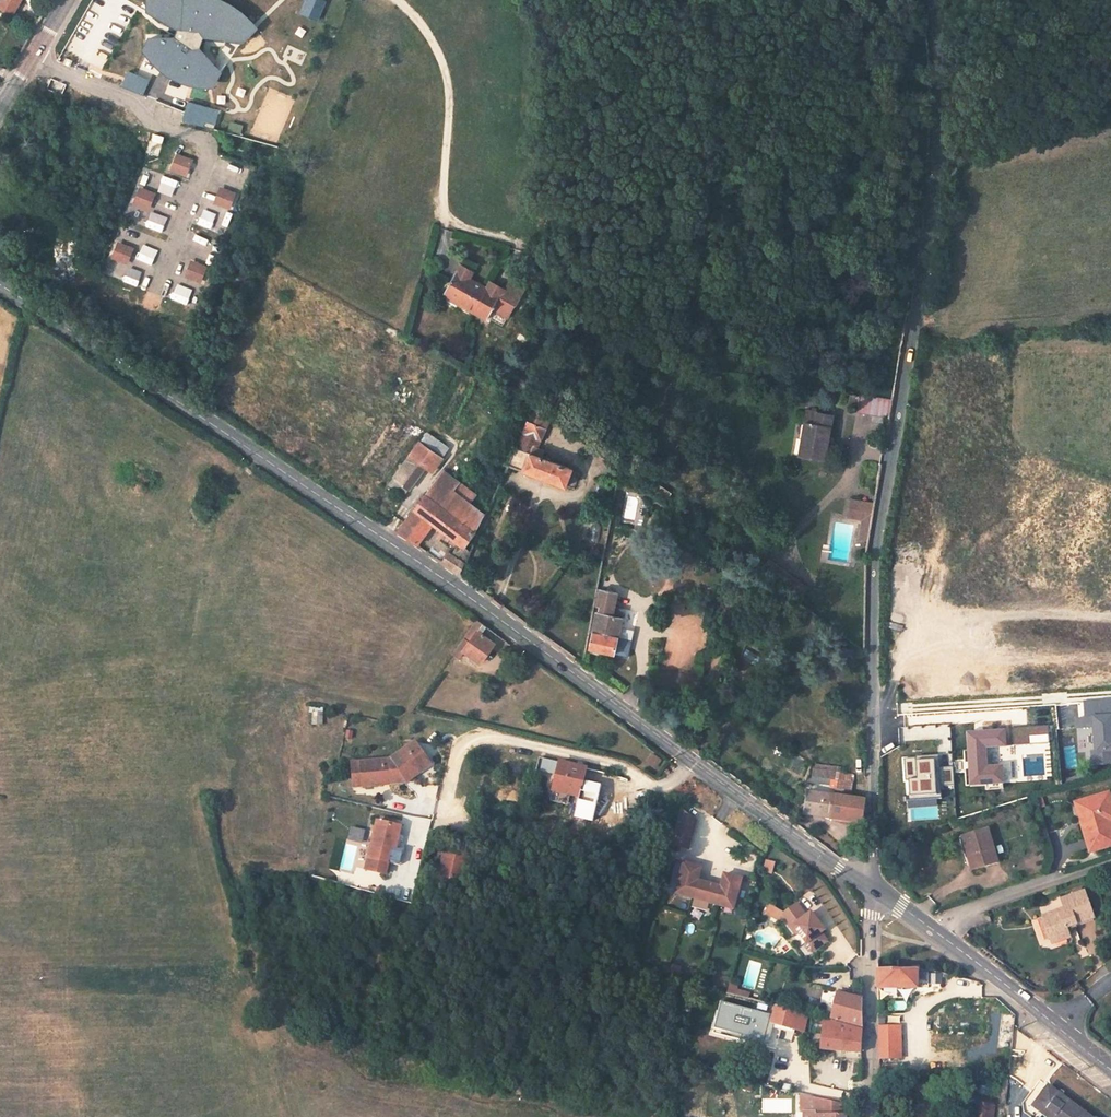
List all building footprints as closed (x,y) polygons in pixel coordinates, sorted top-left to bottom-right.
[(21,0),(2,0),(0,3),(0,9),(12,16),(21,0)] [(151,15),(183,30),(179,36),(154,37),(147,50),(152,56),(157,63),(164,72),(174,78),(186,83),(196,87),(206,88),(219,89),(227,72),(205,49),(208,39),(248,43),(264,29),(262,26),(256,20),(248,12),(237,5),(227,0),(151,0),(151,15)] [(324,0),(308,0),(301,14),(320,22),(329,2),(324,0)] [(63,64),(70,66),(73,60),(66,57),(63,64)] [(154,80),(132,70),(125,87),(147,97),(154,80)] [(223,112),(191,101),(184,121),(216,131),(223,112)] [(171,169),(186,175),(192,160),(178,154),(171,169)] [(215,203),(230,209),(236,193),(221,187),(215,203)] [(134,203),(149,209),(155,194),(140,188),(134,203)] [(112,258),(127,264),(133,249),(119,243),(112,258)] [(23,280),(32,264),(26,260),(17,276),(23,280)] [(186,276),(200,282),(207,267),(192,261),(186,276)] [(472,272),(460,265),(456,272),(469,279),(472,272)] [(469,279),(456,272),(444,294),(474,311),(487,289),(469,279)] [(505,316),(516,297),(490,282),(487,289),(474,311),(487,318),(492,309),(505,316)] [(721,378),(708,375),(706,384),(719,387),(721,378)] [(893,399),(860,393),(860,397),(892,402),(893,399)] [(850,395),(848,405),(857,406),(856,412),(872,414),(885,417),(890,417),(892,402),(860,397),(850,395)] [(541,439),(550,418),(534,406),(533,406),(522,431),(541,439)] [(828,437),(832,415),(807,411),(802,438),(804,439),(801,455),(823,459),(827,442),(828,437)] [(872,414),(871,421),(884,424),(885,417),(872,414)] [(537,446),(541,439),(522,431),(516,445),(531,451),(534,444),(537,446)] [(432,471),(441,458),(419,443),(394,477),(410,488),(426,466),(432,471)] [(565,486),(571,469),(541,457),(544,449),(537,446),(534,444),(531,451),(516,445),(508,465),(565,486)] [(468,502),(474,493),(444,471),(415,510),(431,521),(461,544),(453,555),(449,552),(443,562),(459,573),(469,550),(464,546),(475,531),(484,514),(468,502)] [(404,496),(410,488),(394,477),(389,485),(404,496)] [(875,504),(850,500),(848,517),(863,520),(872,521),(875,504)] [(415,510),(407,520),(423,532),(431,521),(415,510)] [(415,543),(423,532),(407,520),(398,532),(415,543)] [(863,520),(860,538),(869,540),(872,521),(863,520)] [(598,542),(601,527),(599,524),(597,523),(595,523),(592,524),(591,526),(590,539),(590,540),(591,542),(593,543),(596,542),(598,542)] [(716,573),(712,565),(707,567),(711,575),(716,573)] [(614,654),(622,618),(612,616),(616,595),(597,591),(594,605),(600,606),(599,613),(597,612),(590,648),(614,654)] [(463,652),(480,664),(494,645),(481,635),(486,628),(475,620),(452,653),(458,658),(463,652)] [(1100,701),(1101,717),(1093,718),(1094,727),(1096,752),(1110,751),(1110,701),(1100,701)] [(1093,718),(1076,719),(1077,728),(1094,727),(1093,718)] [(936,791),(960,791),(960,779),(960,741),(936,742),(936,791)] [(430,764),(414,742),(388,760),(360,763),(361,786),(406,782),(430,764)] [(648,763),(654,768),(660,759),(654,755),(648,763)] [(535,767),(545,769),(546,762),(536,761),(535,767)] [(553,790),(579,796),(585,769),(559,763),(559,765),(546,762),(545,769),(557,772),(553,790)] [(360,763),(352,763),(353,787),(361,786),(360,763)] [(839,779),(853,781),(854,775),(836,773),(835,779),(839,779)] [(865,800),(851,797),(853,781),(839,779),(836,795),(809,791),(806,811),(833,818),(862,822),(865,800)] [(968,779),(960,779),(960,791),(960,796),(968,796),(968,779)] [(1110,809),(1110,805),(1108,794),(1084,800),(1086,806),(1078,808),(1081,817),(1083,817),(1086,824),(1083,825),(1091,850),(1110,845),(1110,828),(1109,821),(1106,811),(1110,809)] [(694,820),(679,808),(669,843),(686,848),(694,820)] [(395,847),(400,826),(378,821),(367,868),(386,873),(388,862),(391,847),(395,847)] [(965,836),(971,856),(969,856),(972,869),(996,862),(987,829),(965,836)] [(388,862),(396,864),(400,848),(395,847),(391,847),(388,862)] [(464,867),(467,856),(446,851),(438,882),(459,887),(464,867)] [(699,867),(682,862),(675,887),(692,892),(690,897),(715,904),(716,898),(733,902),(740,878),(722,873),(719,887),(695,880),(699,867)] [(459,887),(465,888),(469,869),(464,867),(459,887)] [(692,892),(675,887),(673,893),(690,897),(692,892)] [(1043,916),(1050,939),(1053,938),(1065,934),(1068,933),(1066,928),(1093,918),(1084,891),(1061,899),(1064,909),(1043,916)] [(733,902),(716,898),(715,904),(732,909),(733,902)] [(823,929),(810,911),(806,915),(796,902),(783,912),(783,916),(794,932),(799,932),(805,941),(805,945),(808,950),(812,950),(822,944),(822,942),(826,939),(820,931),(823,929)] [(961,929),(957,934),(963,939),(967,934),(961,929)] [(1054,942),(1067,938),(1065,934),(1053,938),(1054,942)] [(879,988),(918,988),(917,971),(879,971),(879,988)] [(726,991),(734,994),(735,988),(736,985),(728,983),(726,991)] [(734,994),(746,997),(748,992),(735,988),(734,994)] [(862,1027),(861,1000),(836,993),(830,1019),(862,1027)] [(782,1027),(803,1032),(808,1014),(774,1005),(774,1008),(764,1007),(762,1020),(773,1022),(772,1028),(781,1030),(782,1027)] [(823,1019),(821,1049),(862,1054),(862,1029),(823,1019)] [(1007,1021),(1004,1049),(1012,1050),(1015,1021),(1007,1021)] [(901,1058),(900,1026),(879,1027),(879,1059),(901,1058)] [(768,1073),(760,1072),(758,1084),(766,1086),(768,1073)] [(1048,1088),(1034,1105),(1050,1116),(1086,1116),(1048,1088)] [(845,1102),(817,1096),(816,1115),(816,1116),(845,1116),(845,1102)] [(995,1106),(974,1103),(972,1116),(993,1116),(995,1106)]
